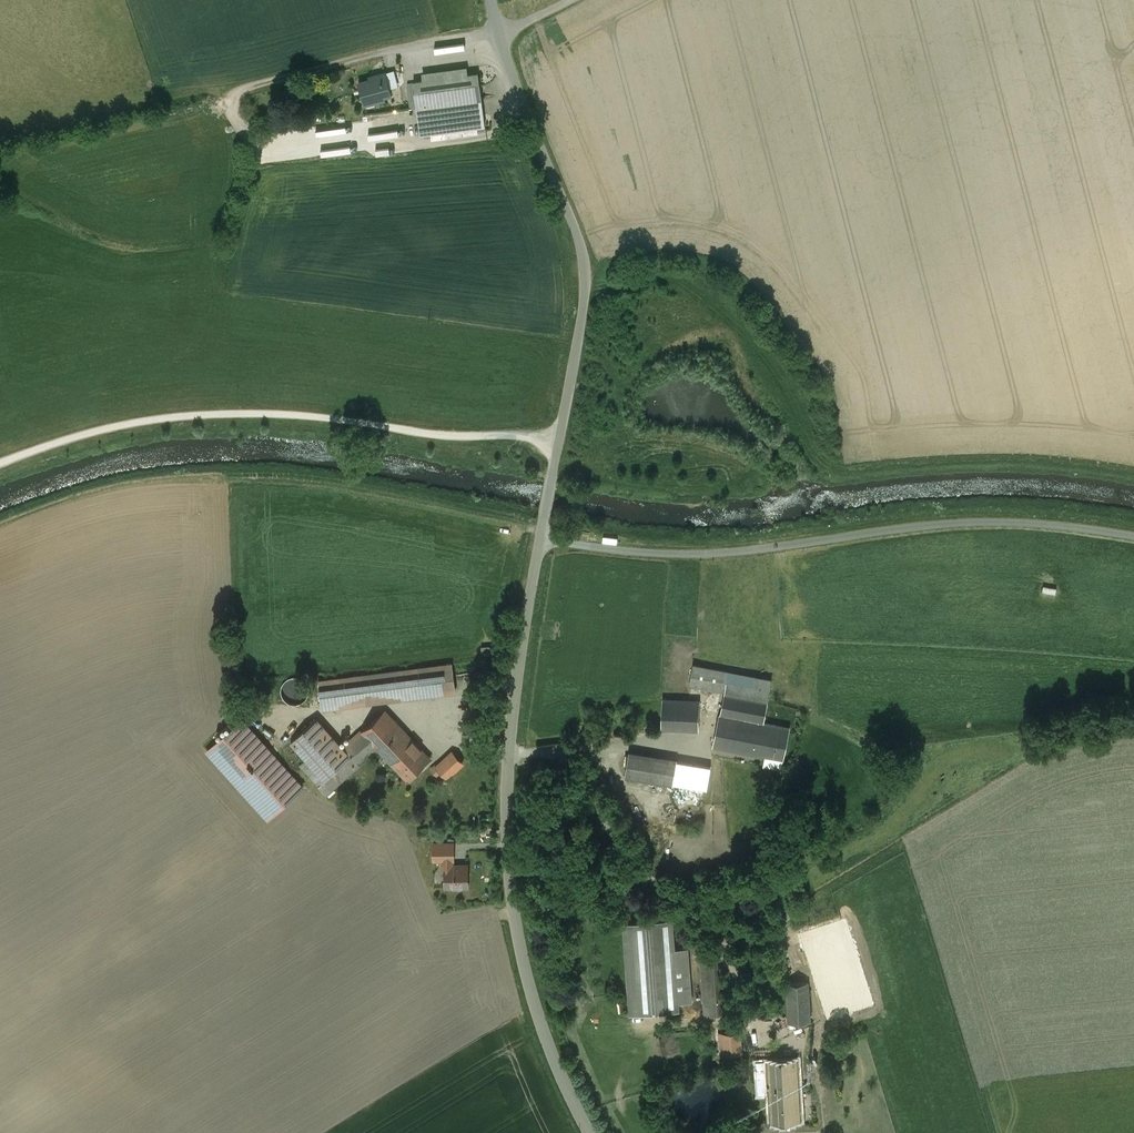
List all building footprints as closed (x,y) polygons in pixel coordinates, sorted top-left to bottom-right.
[(386,71),(370,75),(371,78),(360,81),(366,104),(386,98),(385,95),(392,93),(386,71)] [(479,72),(414,80),(417,107),(482,98),(479,72)] [(482,98),(417,107),(421,135),(486,126),(482,98)] [(452,663),(319,680),(323,708),(455,691),(452,663)] [(725,691),(714,746),(743,752),(743,751),(749,720),(764,723),(768,699),(772,681),(693,666),(690,684),(725,691)] [(294,676),(292,676),(289,677),(287,678),(286,679),(285,680),(284,681),(283,683),(282,684),(281,686),(281,688),(281,691),(281,693),(282,695),(282,696),(283,698),(285,700),(286,701),(287,702),(289,703),(291,704),(293,704),(296,704),(299,704),(301,703),(303,702),(305,700),(306,699),(307,698),(307,697),(308,695),(309,693),(309,692),(309,690),(309,688),(309,686),(308,684),(307,682),(305,680),(303,678),(301,677),(299,676),(297,676),(294,676)] [(687,701),(663,700),(662,728),(699,730),(700,702),(687,701)] [(409,736),(385,710),(362,731),(376,746),(381,752),(386,757),(409,736)] [(343,748),(317,719),(291,742),(306,759),(325,780),(351,757),(343,748)] [(243,720),(208,751),(268,818),(303,788),(243,720)] [(764,723),(749,720),(743,751),(784,759),(790,728),(764,723)] [(362,731),(343,748),(351,757),(357,763),(358,763),(368,754),(376,746),(362,731)] [(409,736),(386,757),(407,779),(430,758),(409,736)] [(376,746),(368,754),(374,759),(381,752),(376,746)] [(710,767),(629,751),(626,768),(707,784),(710,767)] [(452,753),(437,766),(442,771),(448,778),(463,764),(452,753)] [(325,780),(319,786),(326,794),(359,764),(358,763),(357,763),(351,757),(325,780)] [(325,780),(306,759),(300,765),(319,786),(325,780)] [(437,766),(436,765),(432,769),(438,776),(442,771),(437,766)] [(454,843),(434,843),(434,859),(438,859),(443,859),(452,859),(454,859),(454,843)] [(459,865),(452,865),(452,859),(443,859),(443,867),(446,867),(446,886),(468,886),(468,867),(462,867),(459,865)] [(673,918),(623,922),(628,993),(629,1014),(649,1012),(679,1010),(675,949),(673,918)] [(688,948),(675,949),(679,1003),(692,1002),(688,948)] [(715,958),(700,959),(701,993),(718,992),(715,958)] [(808,982),(786,983),(789,1022),(810,1021),(808,982)] [(718,992),(701,993),(702,1008),(718,1007),(718,992)] [(740,1032),(719,1033),(721,1055),(742,1053),(740,1032)] [(798,1058),(767,1060),(756,1061),(757,1079),(768,1077),(768,1084),(766,1084),(766,1086),(768,1086),(769,1094),(771,1122),(801,1120),(798,1058)]
